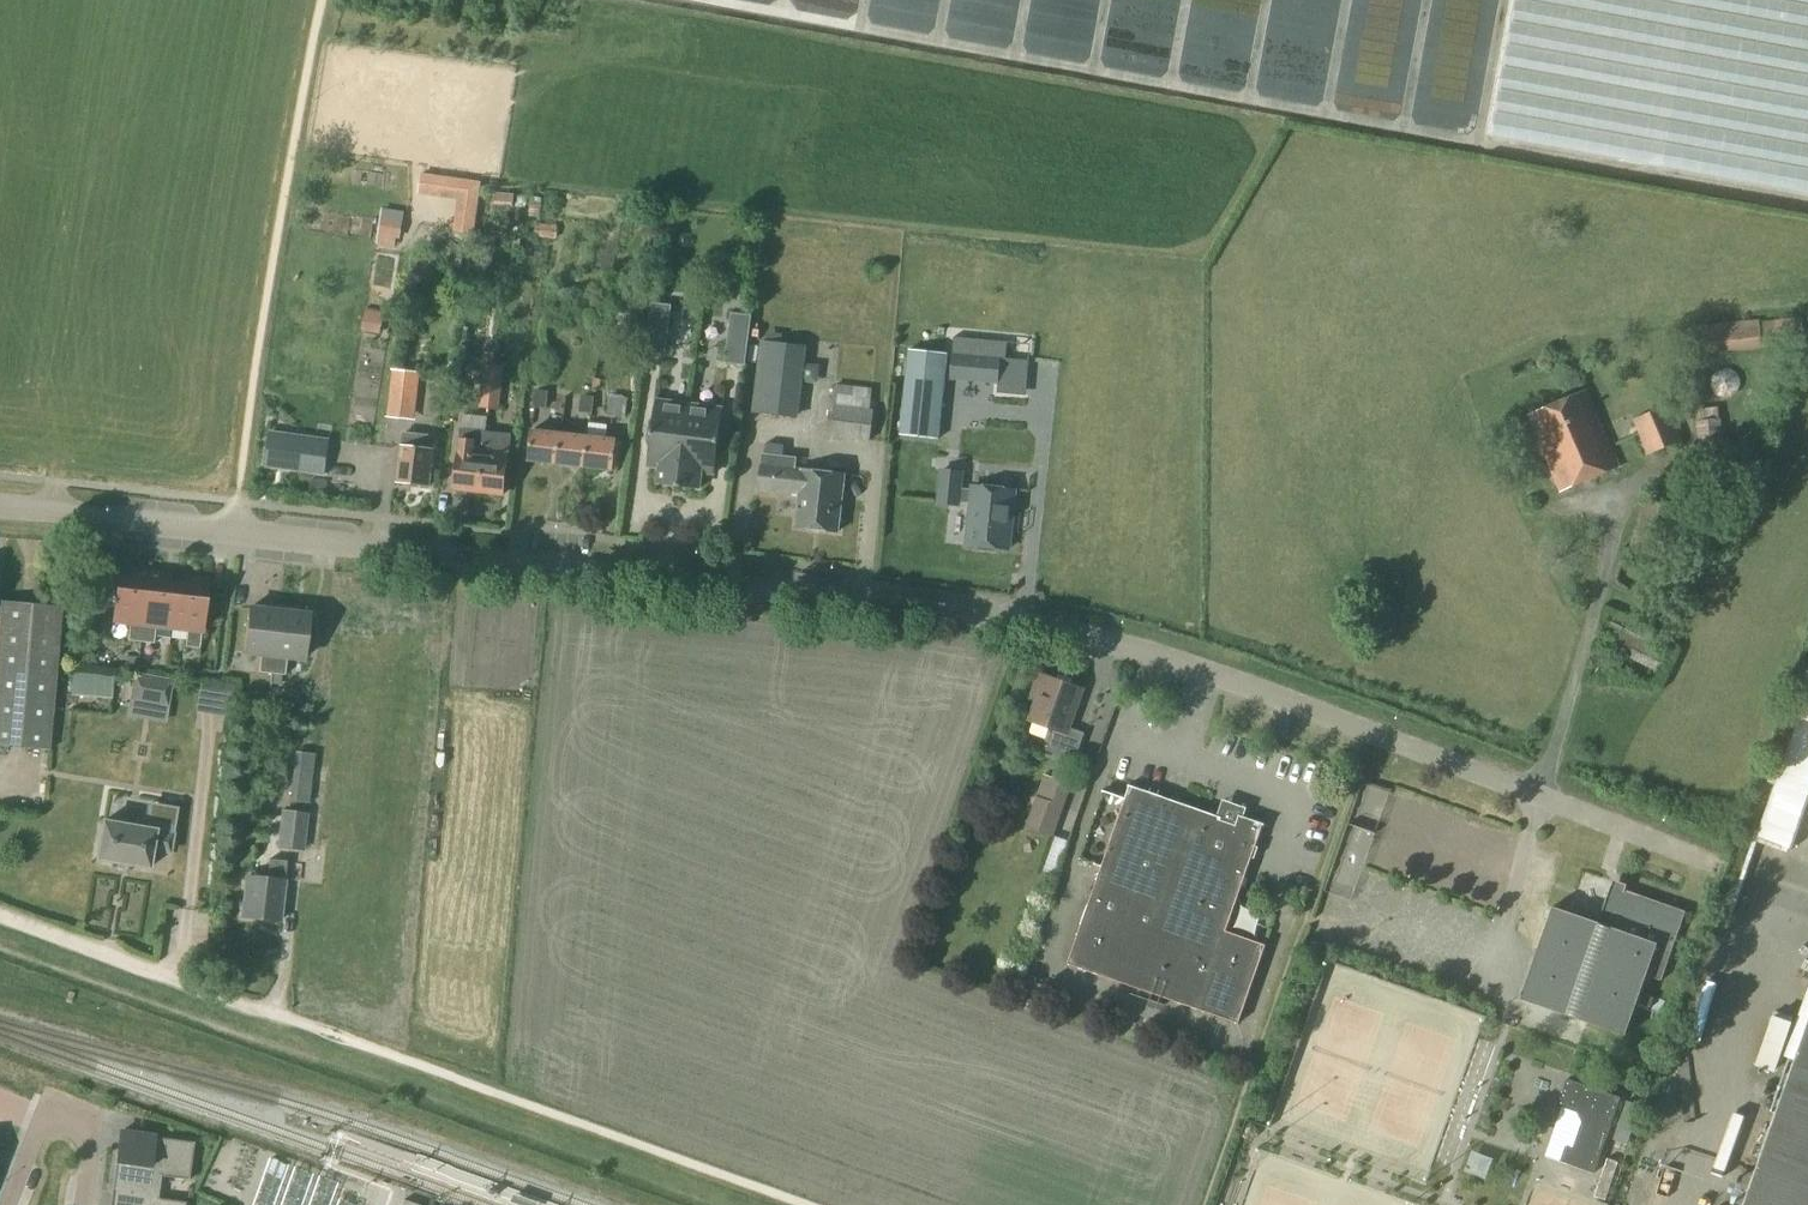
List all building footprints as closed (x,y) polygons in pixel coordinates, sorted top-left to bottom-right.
[(1495,138),(1807,193),(1807,0),(1520,0),(1495,138)] [(473,235),(480,183),(421,175),(419,190),(463,196),(458,233),(473,235)] [(400,239),(404,212),(381,209),(376,245),(394,247),(396,238),(400,239)] [(555,239),(557,226),(535,224),(534,237),(555,239)] [(665,355),(671,305),(651,303),(644,352),(665,355)] [(380,335),(384,312),(364,309),(360,331),(380,335)] [(745,366),(751,316),(730,313),(724,363),(745,366)] [(1804,343),(1801,319),(1759,324),(1759,321),(1701,327),(1704,354),(1804,343)] [(794,417),(802,346),(761,341),(753,413),(794,417)] [(945,353),(908,349),(907,353),(900,437),(937,440),(945,353)] [(998,383),(1000,358),(952,354),(950,379),(998,383)] [(498,410),(503,367),(485,365),(480,408),(498,410)] [(414,420),(420,373),(392,370),(387,417),(414,420)] [(1741,372),(1720,371),(1719,389),(1740,390),(1741,372)] [(869,409),(872,390),(833,385),(831,404),(830,404),(826,437),(869,441),(873,410),(869,409)] [(592,414),(593,397),(591,397),(592,388),(579,387),(578,396),(580,397),(578,413),(592,414)] [(545,409),(547,391),(535,390),(533,408),(545,409)] [(1561,491),(1619,467),(1587,390),(1529,415),(1561,491)] [(628,416),(630,401),(623,401),(624,395),(608,394),(608,399),(609,399),(607,416),(619,417),(620,415),(628,416)] [(679,486),(689,404),(656,400),(648,465),(661,467),(659,484),(679,486)] [(689,404),(679,486),(699,489),(701,472),(714,474),(723,409),(689,404)] [(1647,456),(1682,441),(1667,405),(1632,420),(1647,456)] [(1697,443),(1721,441),(1719,420),(1695,422),(1697,443)] [(585,467),(590,424),(589,424),(588,436),(561,433),(557,464),(585,467)] [(590,424),(585,467),(614,471),(617,439),(605,438),(606,426),(590,424)] [(480,491),(487,432),(462,429),(455,489),(480,491)] [(557,464),(561,433),(532,429),(529,461),(557,464)] [(430,485),(434,449),(436,436),(401,432),(400,446),(402,446),(398,481),(430,485)] [(487,432),(480,491),(504,494),(511,435),(487,432)] [(783,456),(784,445),(767,443),(766,454),(763,454),(759,489),(799,494),(796,526),(839,531),(846,474),(796,469),(797,458),(783,456)] [(973,490),(962,489),(964,471),(939,469),(936,504),(960,507),(960,503),(972,504),(968,545),(1010,549),(1015,490),(973,487),(973,490)] [(141,641),(149,573),(132,571),(131,577),(118,576),(113,620),(130,621),(128,640),(141,641)] [(172,626),(177,583),(165,582),(166,575),(149,573),(141,641),(154,643),(156,624),(172,626)] [(177,583),(172,626),(188,628),(186,646),(200,648),(207,580),(189,578),(188,584),(177,583)] [(63,607),(0,601),(0,603),(0,746),(50,750),(63,607)] [(280,605),(263,603),(262,609),(249,607),(244,651),(261,653),(259,672),(272,673),(280,605)] [(280,605),(272,673),(285,675),(287,656),(304,658),(309,614),(296,613),(297,607),(280,605)] [(1659,673),(1669,651),(1608,621),(1597,643),(1659,673)] [(133,673),(129,700),(168,706),(169,707),(173,680),(133,673)] [(1076,761),(1086,733),(1069,727),(1083,688),(1040,673),(1031,699),(1040,702),(1033,722),(1054,729),(1047,751),(1076,761)] [(309,803),(314,755),(294,753),(289,801),(309,803)] [(1055,835),(1072,785),(1045,775),(1027,826),(1055,835)] [(1236,825),(1221,820),(1222,818),(1130,785),(1068,964),(1239,1023),(1266,945),(1226,931),(1264,824),(1239,815),(1236,825)] [(171,835),(175,810),(148,806),(144,828),(102,822),(95,861),(148,869),(151,850),(169,853),(172,835),(171,835)] [(301,849),(305,815),(282,813),(278,846),(301,849)] [(280,920),(285,862),(269,860),(267,879),(245,877),(241,917),(280,920)] [(1686,912),(1623,890),(1621,896),(1609,892),(1598,923),(1553,907),(1521,999),(1626,1036),(1647,975),(1662,980),(1686,912)] [(1744,1204),(1807,1204),(1807,1024),(1744,1204)] [(1593,1174),(1619,1098),(1566,1079),(1556,1106),(1576,1113),(1581,1123),(1571,1150),(1564,1148),(1559,1162),(1593,1174)] [(1627,1144),(1640,1106),(1626,1101),(1613,1140),(1627,1144)] [(188,1181),(193,1143),(119,1133),(110,1193),(118,1194),(156,1200),(159,1177),(188,1181)] [(1605,1200),(1618,1163),(1607,1159),(1594,1197),(1605,1200)] [(184,1203),(156,1200),(118,1194),(116,1204),(184,1204),(184,1203)]
